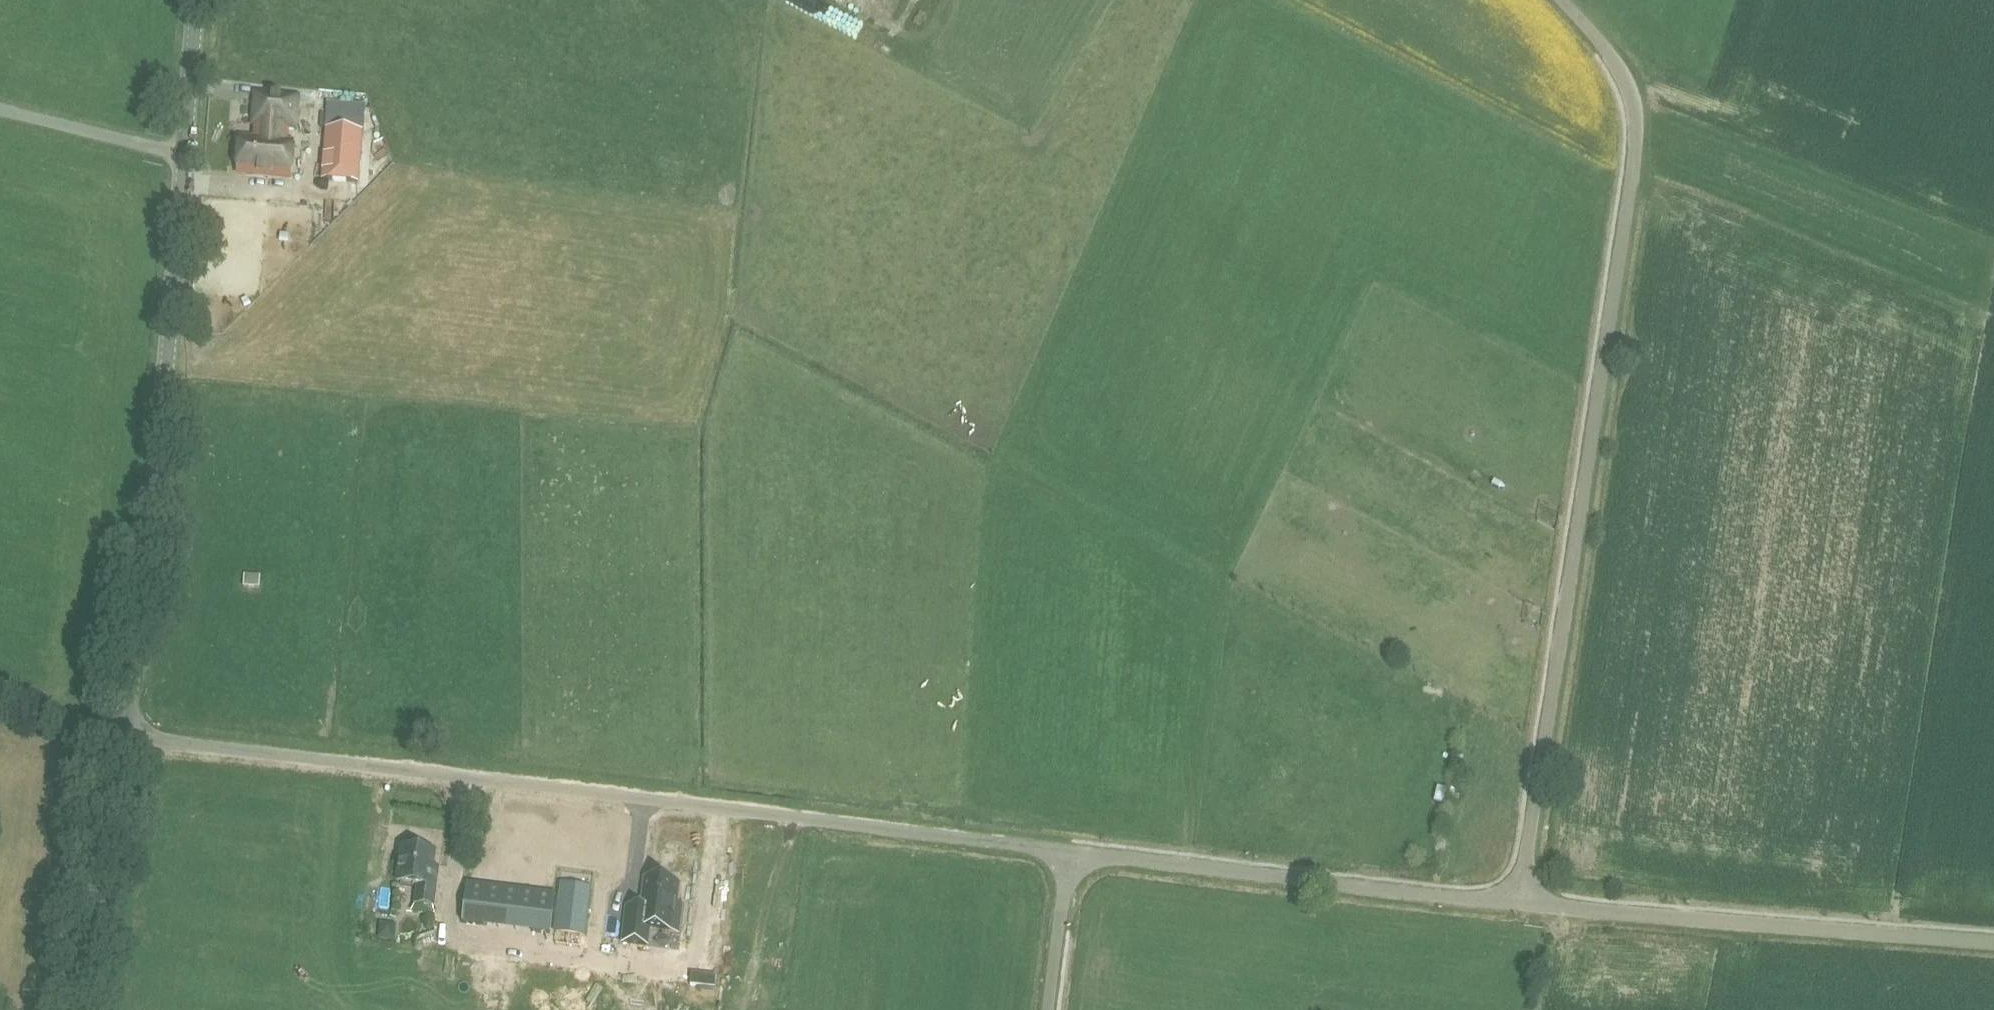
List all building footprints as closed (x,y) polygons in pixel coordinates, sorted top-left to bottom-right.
[(297,100),(257,96),(254,125),(258,125),(257,141),(241,139),(238,174),(290,178),(293,144),(284,143),(286,127),(294,128),(297,100)] [(327,130),(322,180),(358,183),(362,133),(327,130)] [(260,587),(261,575),(245,574),(243,586),(260,587)] [(433,905),(436,880),(432,879),(435,853),(402,849),(398,883),(417,885),(415,903),(433,905)] [(702,937),(711,868),(651,860),(645,908),(622,904),(613,971),(664,978),(670,933),(702,937)] [(550,934),(555,894),(468,884),(463,924),(550,934)] [(585,936),(591,888),(561,885),(555,932),(585,936)] [(632,990),(612,990),(612,1009),(632,1009),(632,990)]
